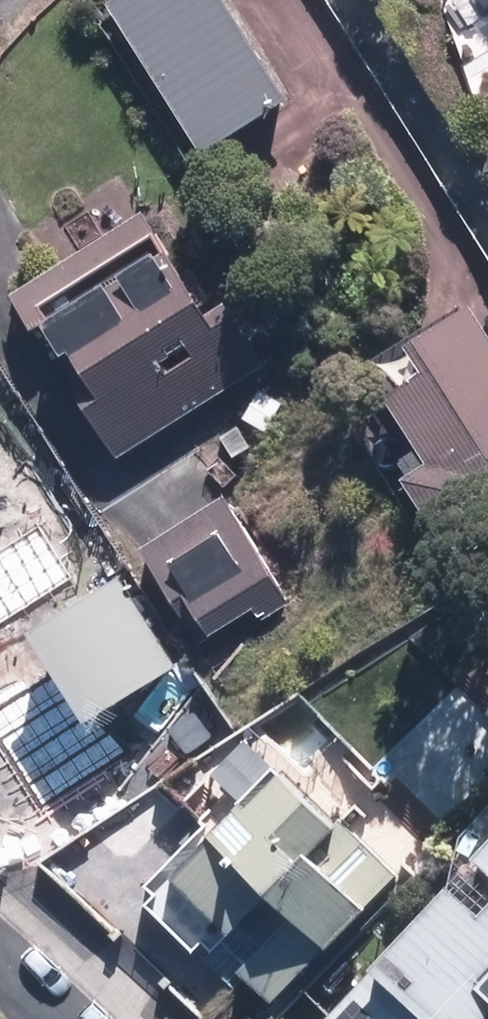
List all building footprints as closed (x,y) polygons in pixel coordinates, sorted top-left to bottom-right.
[(117,2),(212,154),(299,100),(236,0),(120,0),(117,2)] [(480,168),(487,182),(487,133),(480,168)] [(115,457),(266,363),(224,297),(213,304),(190,267),(180,274),(141,211),(16,289),(65,368),(62,371),(115,457)] [(444,553),(487,525),(487,340),(463,300),(399,340),(415,367),(378,392),(419,457),(395,473),(444,553)] [(247,419),(268,440),(293,417),(272,394),(247,419)] [(179,590),(206,633),(252,605),(260,618),(287,602),(222,496),(138,547),(169,596),(179,590)] [(19,625),(70,719),(166,668),(115,574),(19,625)] [(235,968),(266,999),(391,876),(335,818),(329,826),(272,769),(236,805),(232,800),(205,827),(229,851),(224,857),(198,831),(160,869),(224,932),(201,954),(224,978),(235,968)] [(446,1014),(451,1018),(477,1018),(487,1007),(487,804),(458,835),(448,869),(361,962),(366,967),(316,1018),(441,1018),(446,1014)]
